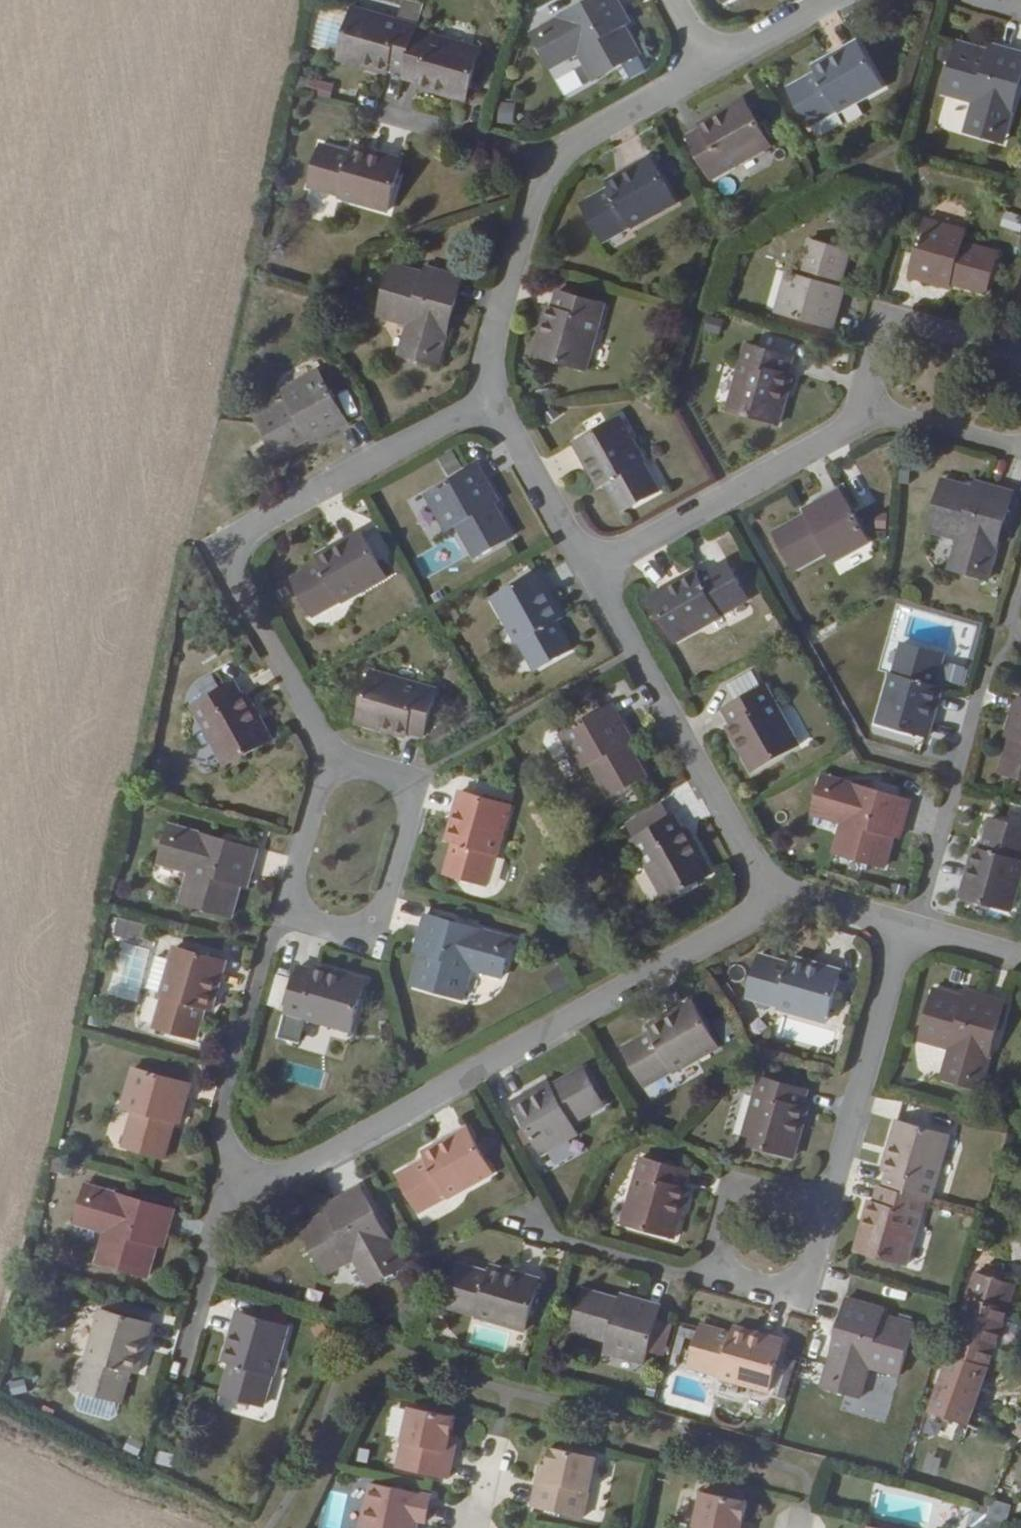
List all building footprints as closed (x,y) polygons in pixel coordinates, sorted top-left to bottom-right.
[(547,23),(552,31),(536,41),(551,68),(577,54),(590,78),(634,54),(621,29),(615,19),(623,15),(615,0),(589,0),(582,4),(585,9),(567,19),(564,14),(547,23)] [(386,63),(401,67),(412,28),(414,22),(349,4),(335,55),(360,62),(361,57),(386,63)] [(582,4),(564,14),(567,19),(585,9),(582,4)] [(615,19),(621,29),(629,25),(623,15),(615,19)] [(552,31),(547,23),(531,32),(536,41),(552,31)] [(401,67),(399,73),(414,77),(438,83),(437,88),(462,95),(477,45),(412,28),(401,67)] [(876,90),(850,44),(806,70),(809,75),(783,92),(804,127),(831,111),(833,114),(876,90)] [(990,58),(992,50),(983,47),(981,56),(990,58)] [(992,50),(990,58),(981,56),(954,48),(940,97),(967,105),(960,133),(991,142),(996,123),(1005,125),(1010,107),(1002,105),(1007,85),(1015,87),(1020,65),(1020,57),(992,50)] [(361,57),(360,62),(384,69),(386,63),(361,57)] [(438,83),(414,77),(414,82),(437,88),(438,83)] [(309,94),(328,99),(332,84),(313,79),(309,94)] [(1010,107),(1015,87),(1007,85),(1002,105),(1010,107)] [(513,124),(514,103),(496,102),(495,123),(513,124)] [(739,102),(718,113),(721,117),(695,131),(683,138),(706,179),(764,147),(739,102)] [(721,117),(718,113),(693,126),(695,131),(721,117)] [(996,123),(991,142),(1000,144),(1005,125),(996,123)] [(381,210),(397,160),(348,146),(346,154),(316,145),(305,185),(334,193),(333,196),(381,210)] [(628,227),(672,202),(646,158),(603,183),(606,189),(580,204),(600,241),(627,225),(628,227)] [(995,257),(961,248),(952,245),(955,233),(924,224),(909,280),(948,291),(950,285),(984,295),(995,257)] [(952,245),(961,248),(964,235),(955,233),(952,245)] [(807,245),(798,278),(796,286),(782,282),(774,315),(828,329),(840,289),(835,288),(844,255),(807,245)] [(427,275),(430,266),(419,263),(417,273),(427,275)] [(458,274),(430,266),(427,275),(417,273),(389,265),(376,314),(403,320),(395,349),(426,358),(431,338),(439,341),(444,323),(439,322),(444,302),(450,303),(458,274)] [(796,286),(798,278),(785,274),(782,282),(796,286)] [(554,293),(551,308),(544,337),(537,335),(531,356),(581,370),(599,306),(554,293)] [(444,323),(450,303),(444,302),(439,322),(444,323)] [(544,337),(551,308),(545,307),(537,335),(544,337)] [(431,338),(426,358),(434,361),(439,341),(431,338)] [(773,426),(779,406),(775,405),(783,375),(787,360),(740,348),(722,412),(773,426)] [(313,371),(284,388),(290,398),(283,403),(252,420),(272,455),(302,438),(305,443),(342,422),(313,371)] [(775,405),(779,406),(787,377),(783,375),(775,405)] [(290,398),(284,388),(277,392),(283,403),(290,398)] [(617,514),(654,494),(639,468),(641,465),(617,421),(571,447),(596,491),(601,487),(617,514)] [(456,470),(447,453),(435,461),(445,477),(456,470)] [(422,497),(437,524),(447,518),(452,526),(470,558),(505,538),(487,507),(492,504),(472,469),(422,497)] [(976,497),(979,488),(969,485),(966,495),(976,497)] [(1008,496),(979,488),(976,497),(966,495),(938,486),(925,537),(952,543),(944,571),(975,580),(980,562),(990,564),(994,547),(987,546),(995,522),(1001,524),(1008,496)] [(791,571),(822,554),(831,549),(837,561),(865,545),(837,494),(799,516),(802,519),(772,537),(791,571)] [(447,518),(437,524),(441,532),(452,526),(447,518)] [(994,547),(1001,524),(995,522),(987,546),(994,547)] [(382,577),(357,532),(313,557),(315,562),(289,578),(310,614),(337,599),(338,601),(382,577)] [(831,549),(822,554),(829,565),(837,561),(831,549)] [(980,562),(975,580),(985,582),(990,564),(980,562)] [(744,602),(724,566),(697,581),(693,575),(648,600),(674,646),(718,620),(716,617),(744,602)] [(529,670),(566,650),(551,623),(557,619),(532,575),(486,601),(511,645),(515,643),(529,670)] [(932,686),(940,656),(900,644),(892,675),(889,674),(876,723),(926,737),(939,688),(932,686)] [(941,683),(965,685),(966,666),(942,664),(941,683)] [(735,706),(761,690),(752,674),(725,688),(735,706)] [(359,728),(378,733),(379,727),(409,736),(424,740),(438,695),(374,677),(359,728)] [(238,696),(230,682),(190,704),(222,763),(268,738),(242,693),(238,696)] [(763,689),(761,690),(735,706),(722,713),(730,726),(732,725),(745,749),(739,753),(750,773),(796,748),(763,689)] [(1016,700),(1005,740),(1010,742),(1001,775),(1020,781),(1020,702),(1016,700)] [(568,757),(573,765),(583,760),(587,767),(605,799),(641,778),(623,747),(627,744),(608,708),(558,738),(554,732),(545,736),(543,747),(553,766),(568,757)] [(726,729),(739,753),(745,749),(732,725),(730,726),(726,729)] [(379,727),(378,733),(408,741),(409,736),(379,727)] [(583,760),(573,765),(578,774),(587,767),(583,760)] [(839,792),(841,783),(822,777),(820,786),(839,792)] [(860,788),(841,783),(839,792),(820,786),(811,815),(842,823),(833,853),(883,867),(891,837),(894,827),(900,829),(908,802),(878,793),(878,799),(859,794),(860,788)] [(878,793),(860,788),(859,794),(878,799),(878,793)] [(494,855),(508,807),(458,793),(445,843),(452,844),(443,875),(482,886),(490,855),(494,855)] [(624,828),(632,842),(666,822),(658,808),(624,828)] [(709,875),(697,856),(691,859),(678,834),(670,820),(666,822),(632,842),(629,845),(661,902),(709,875)] [(1009,912),(1020,872),(1020,863),(1020,861),(1020,829),(989,821),(980,851),(975,849),(960,897),(1009,912)] [(181,843),(185,832),(166,826),(162,839),(181,843)] [(894,827),(891,837),(897,839),(900,829),(894,827)] [(202,837),(185,832),(181,843),(162,839),(154,868),(183,876),(175,903),(224,916),(231,890),(233,880),(244,881),(252,851),(230,845),(229,851),(201,843),(202,837)] [(691,859),(697,856),(683,832),(678,834),(691,859)] [(230,845),(202,837),(201,843),(229,851),(230,845)] [(233,880),(231,890),(241,892),(244,881),(233,880)] [(453,932),(455,925),(424,916),(415,947),(425,949),(422,958),(414,985),(463,999),(471,972),(499,979),(507,950),(491,946),(494,936),(476,931),(474,938),(453,932)] [(126,939),(130,924),(113,920),(109,934),(126,939)] [(476,931),(455,925),(453,932),(474,938),(476,931)] [(510,940),(494,936),(491,946),(507,950),(510,940)] [(132,1001),(146,951),(121,944),(107,995),(132,1001)] [(425,949),(415,947),(412,955),(422,958),(425,949)] [(205,1012),(220,963),(170,949),(156,998),(159,1000),(150,1029),(191,1041),(200,1011),(205,1012)] [(825,1024),(836,985),(839,973),(789,959),(788,966),(757,958),(746,998),(777,1006),(776,1010),(825,1024)] [(364,982),(340,976),(339,982),(313,975),(297,969),(284,1014),(304,1021),(349,1034),(364,982)] [(339,982),(340,976),(315,969),(313,975),(339,982)] [(854,991),(836,985),(825,1024),(776,1010),(767,1040),(835,1060),(854,991)] [(1003,1005),(975,997),(972,1006),(963,1003),(934,994),(919,1045),(948,1053),(940,1080),(971,1088),(975,1069),(984,1072),(989,1056),(983,1054),(989,1030),(995,1032),(1003,1005)] [(972,1006),(975,997),(965,994),(963,1003),(972,1006)] [(715,1048),(691,1003),(646,1029),(648,1034),(623,1049),(643,1086),(670,1070),(671,1073),(715,1048)] [(297,1043),(304,1021),(284,1014),(277,1038),(297,1043)] [(989,1056),(995,1032),(989,1030),(983,1054),(989,1056)] [(975,1069),(971,1088),(979,1091),(984,1072),(975,1069)] [(131,1070),(121,1103),(133,1107),(131,1114),(121,1148),(159,1158),(170,1124),(175,1126),(186,1086),(131,1070)] [(538,1154),(568,1138),(563,1126),(570,1122),(599,1107),(581,1071),(551,1088),(547,1083),(511,1103),(538,1154)] [(803,1103),(807,1087),(762,1075),(743,1139),(794,1153),(808,1104),(803,1103)] [(133,1107),(121,1103),(119,1110),(131,1114),(133,1107)] [(563,1126),(568,1138),(577,1134),(570,1122),(563,1126)] [(898,1123),(892,1144),(898,1145),(888,1176),(884,1190),(924,1201),(928,1203),(948,1137),(898,1123)] [(489,1176),(464,1130),(419,1155),(422,1162),(395,1176),(416,1213),(444,1198),(445,1201),(489,1176)] [(898,1145),(892,1144),(883,1174),(888,1176),(898,1145)] [(672,1238),(679,1216),(673,1214),(681,1187),(685,1172),(639,1159),(621,1224),(672,1238)] [(673,1214),(679,1216),(687,1189),(681,1187),(673,1214)] [(98,1203),(101,1194),(81,1189),(79,1198),(98,1203)] [(924,1201),(884,1190),(878,1189),(875,1203),(868,1232),(862,1230),(856,1252),(905,1266),(924,1201)] [(352,1193),(326,1207),(332,1215),(321,1221),(296,1236),(320,1278),(344,1265),(359,1292),(386,1277),(378,1262),(387,1256),(377,1239),(372,1243),(362,1224),(367,1221),(352,1193)] [(119,1199),(101,1194),(98,1203),(79,1198),(70,1226),(98,1234),(91,1262),(140,1276),(148,1250),(149,1242),(159,1243),(168,1212),(138,1204),(136,1210),(117,1205),(119,1199)] [(138,1204),(119,1199),(117,1205),(136,1210),(138,1204)] [(869,1201),(862,1230),(868,1232),(875,1203),(869,1201)] [(332,1215),(326,1207),(317,1212),(321,1221),(332,1215)] [(377,1239),(367,1221),(362,1224),(372,1243),(377,1239)] [(149,1242),(148,1250),(157,1251),(159,1243),(149,1242)] [(378,1262),(386,1277),(396,1272),(387,1256),(378,1262)] [(524,1332),(538,1281),(489,1268),(487,1275),(456,1266),(445,1307),(475,1314),(475,1318),(524,1332)] [(979,1289),(961,1346),(999,1358),(1017,1302),(979,1289)] [(572,1331),(606,1340),(614,1343),(611,1355),(642,1364),(658,1307),(618,1295),(616,1302),(583,1293),(572,1331)] [(911,1331),(883,1323),(872,1319),(873,1310),(848,1303),(840,1330),(847,1331),(841,1355),(834,1354),(830,1369),(840,1373),(835,1392),(861,1400),(870,1370),(897,1378),(911,1331)] [(872,1319),(883,1323),(885,1313),(873,1310),(872,1319)] [(134,1375),(148,1325),(97,1312),(83,1359),(87,1360),(78,1392),(119,1402),(127,1373),(134,1375)] [(271,1378),(286,1330),(235,1315),(222,1364),(229,1366),(220,1397),(261,1408),(269,1377),(271,1378)] [(768,1393),(782,1342),(733,1329),(731,1336),(702,1328),(690,1368),(720,1376),(719,1379),(768,1393)] [(847,1331),(840,1330),(834,1354),(841,1355),(847,1331)] [(614,1343),(606,1340),(603,1353),(611,1355),(614,1343)] [(999,1358),(961,1346),(942,1406),(974,1416),(1017,1432),(1020,1423),(1003,1417),(1003,1413),(984,1405),(999,1358)] [(824,1389),(835,1392),(840,1373),(830,1369),(824,1389)] [(449,1443),(451,1433),(454,1414),(408,1403),(396,1466),(448,1478),(455,1445),(449,1443)] [(458,1434),(451,1433),(449,1443),(455,1445),(458,1434)] [(548,1474),(540,1472),(534,1506),(586,1516),(600,1453),(554,1445),(550,1464),(548,1474)] [(543,1462),(540,1472),(548,1474),(550,1464),(543,1462)] [(368,1482),(359,1527),(413,1527),(414,1520),(426,1521),(431,1494),(368,1482)] [(751,1518),(754,1498),(707,1489),(701,1527),(749,1527),(751,1518)] [(923,1526),(874,1516),(872,1527),(923,1527),(923,1526)] [(751,1518),(749,1527),(755,1527),(757,1518),(751,1518)]
